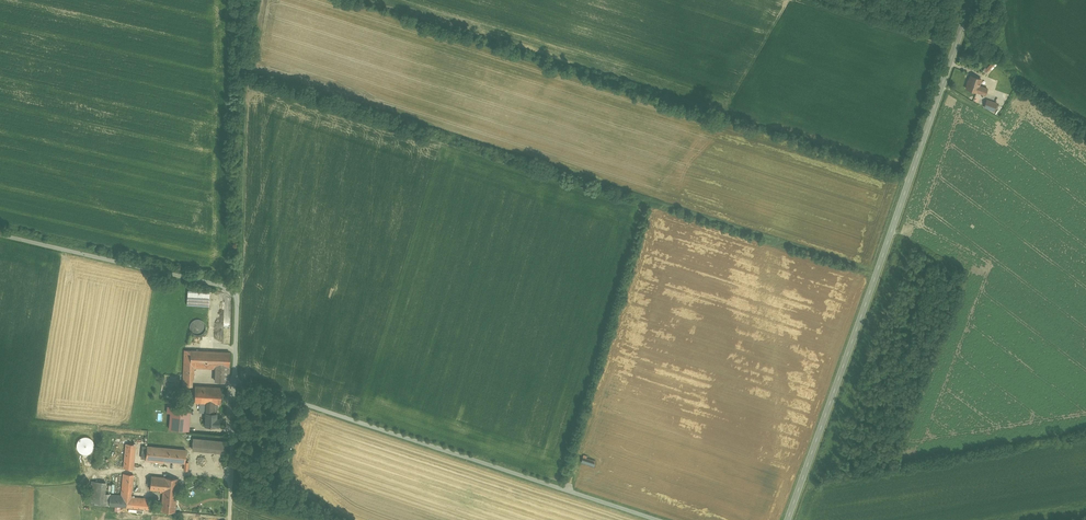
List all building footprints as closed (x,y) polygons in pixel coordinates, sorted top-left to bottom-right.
[(997,59),(994,56),(984,67),(987,70),(997,59)] [(970,71),(964,84),(974,88),(982,92),(985,85),(977,82),(980,75),(970,71)] [(985,98),(982,106),(993,111),(996,102),(985,98)] [(189,300),(187,300),(183,303),(181,308),(183,313),(188,315),(193,314),(196,311),(196,306),(193,302),(189,300)] [(222,332),(174,330),(172,367),(181,367),(182,345),(207,346),(206,362),(221,363),(222,332)] [(213,368),(187,367),(186,384),(198,384),(198,394),(205,394),(205,384),(212,385),(213,368)] [(179,407),(179,389),(171,389),(171,397),(160,397),(160,407),(179,407)] [(195,407),(204,407),(205,394),(195,394),(195,407)] [(76,419),(74,419),(70,421),(68,426),(71,432),(75,434),(80,432),(83,430),(83,424),(80,420),(76,419)] [(218,423),(176,419),(175,431),(217,435),(218,423)] [(122,449),(125,425),(116,424),(114,448),(122,449)] [(90,437),(79,437),(79,453),(90,453),(90,437)] [(190,437),(189,450),(220,453),(221,440),(190,437)] [(124,443),(121,468),(132,469),(135,444),(124,443)] [(119,489),(123,455),(113,454),(109,488),(119,489)] [(166,458),(138,456),(138,469),(166,471),(166,458)] [(592,466),(594,459),(581,456),(579,462),(592,466)] [(146,491),(164,493),(166,472),(148,470),(146,491)] [(139,480),(121,478),(120,489),(139,491),(139,480)]
